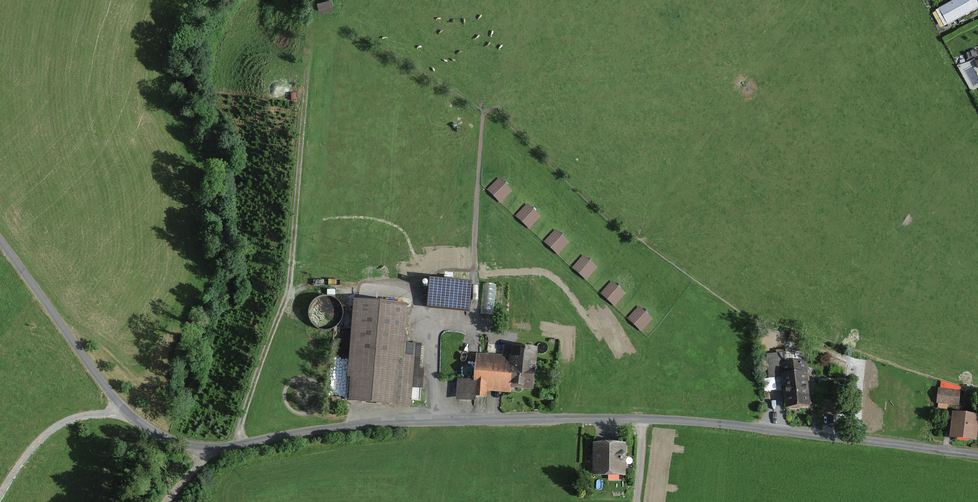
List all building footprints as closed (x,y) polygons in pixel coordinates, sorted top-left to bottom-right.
[(316,2),(319,12),(334,8),(331,0),(323,0),(316,2)] [(939,8),(947,24),(977,7),(977,4),(976,0),(954,0),(939,8)] [(490,203),(505,215),(515,201),(500,190),(490,203)] [(534,238),(546,225),(532,213),(520,226),(534,238)] [(558,237),(551,253),(567,261),(575,245),(558,237)] [(591,260),(580,274),(595,285),(605,272),(591,260)] [(472,283),(429,279),(426,309),(469,313),(472,283)] [(483,311),(495,311),(496,283),(484,282),(483,311)] [(628,308),(635,292),(618,285),(611,300),(628,308)] [(411,307),(361,303),(354,403),(411,406),(415,348),(408,347),(411,307)] [(651,308),(640,321),(655,333),(666,319),(651,308)] [(511,355),(476,353),(475,379),(457,377),(456,398),(475,399),(475,395),(487,396),(488,390),(511,392),(511,387),(533,389),(536,346),(511,345),(511,355)] [(791,356),(771,358),(772,378),(788,376),(791,407),(815,405),(811,361),(792,363),(791,356)] [(962,393),(940,390),(938,404),(961,407),(962,393)] [(956,416),(954,440),(977,442),(977,418),(956,416)] [(626,444),(593,444),(593,476),(626,477),(626,444)]
